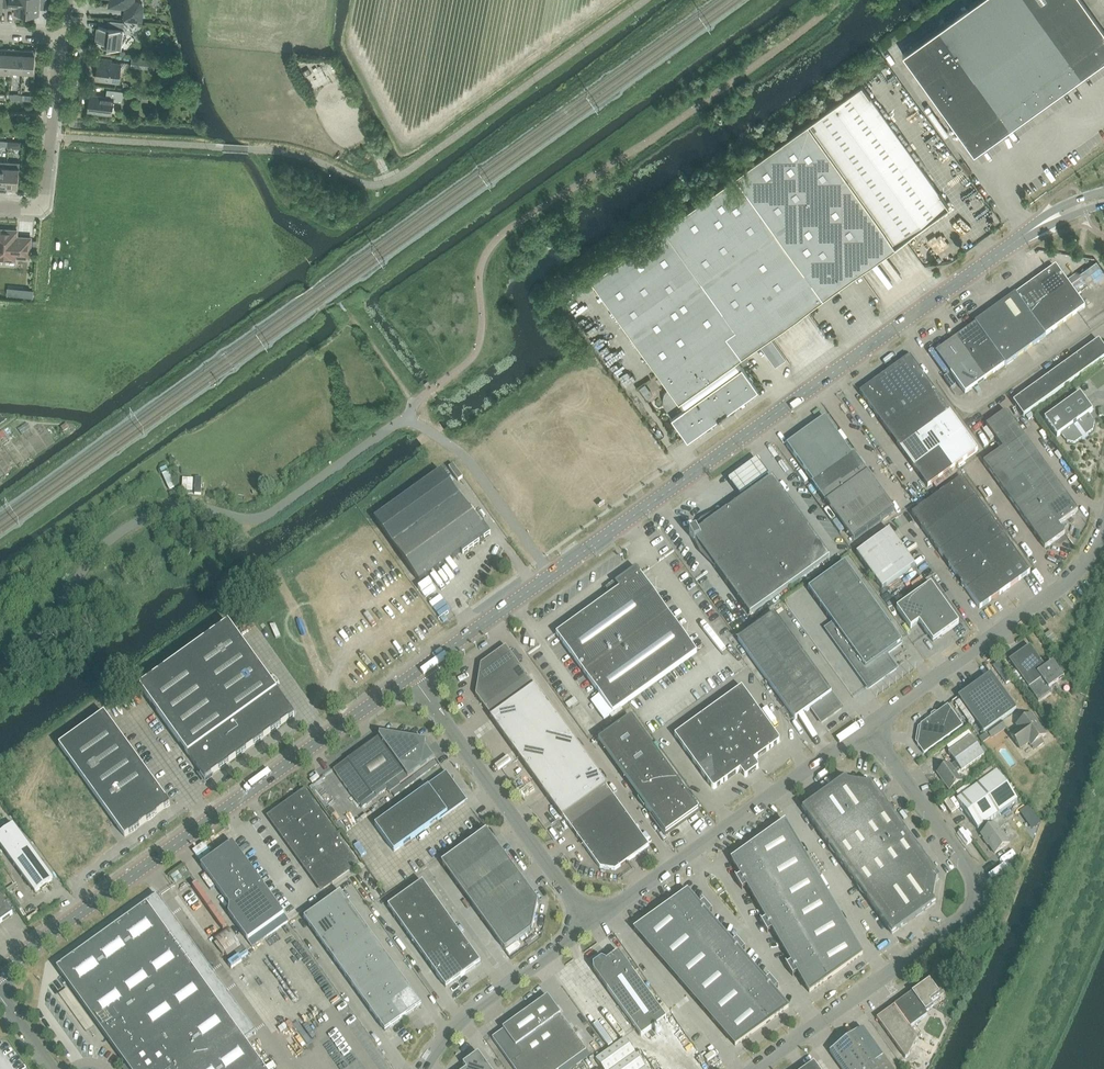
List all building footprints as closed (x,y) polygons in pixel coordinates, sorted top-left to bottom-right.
[(2,13),(2,7),(9,7),(9,0),(0,0),(0,13),(2,13)] [(28,0),(9,0),(9,7),(15,7),(15,14),(27,15),(28,0)] [(27,15),(39,15),(39,9),(46,9),(46,0),(28,0),(27,15)] [(110,6),(121,7),(121,6),(126,7),(125,19),(141,21),(143,7),(140,3),(133,2),(134,0),(110,0),(110,6)] [(974,153),(1103,59),(1103,31),(1082,0),(977,0),(902,54),(974,153)] [(98,26),(97,40),(101,41),(101,44),(101,46),(103,48),(108,48),(108,47),(122,49),(122,47),(124,42),(124,41),(123,41),(123,36),(124,36),(125,36),(124,31),(124,29),(125,21),(110,20),(109,27),(98,26)] [(11,49),(0,49),(0,70),(10,70),(11,49)] [(22,71),(23,50),(11,49),(10,70),(22,71)] [(23,50),(22,71),(34,72),(35,51),(23,50)] [(145,69),(146,60),(132,58),(130,68),(145,69)] [(120,74),(121,64),(112,63),(112,60),(102,59),(101,67),(98,67),(96,79),(116,82),(117,73),(120,74)] [(671,416),(687,438),(758,387),(736,358),(949,205),(861,83),(591,277),(684,407),(671,416)] [(123,99),(123,91),(108,89),(107,97),(90,95),(88,111),(112,114),(113,98),(123,99)] [(135,91),(134,97),(148,99),(149,92),(135,91)] [(18,186),(20,162),(7,162),(6,185),(18,186)] [(31,238),(17,237),(17,230),(0,229),(0,259),(15,260),(15,256),(30,257),(31,238)] [(1085,308),(1055,267),(1016,295),(1015,294),(994,310),(992,308),(986,313),(987,314),(975,323),(975,324),(936,353),(965,394),(1005,365),(1005,366),(1046,337),(1045,336),(1085,308)] [(1023,417),(1099,362),(1100,363),(1103,360),(1103,348),(1099,341),(1013,402),(1023,417)] [(978,451),(910,357),(860,393),(928,487),(978,451)] [(1067,442),(1075,444),(1093,430),(1094,423),(1088,415),(1093,412),(1080,394),(1044,419),(1057,437),(1061,434),(1067,442)] [(1003,449),(983,463),(1045,549),(1065,534),(1058,525),(1078,511),(1006,411),(986,426),(1003,449)] [(825,417),(786,445),(813,482),(813,483),(852,455),(825,417)] [(813,482),(811,484),(825,503),(865,474),(868,472),(854,453),(852,455),(813,483),(813,482)] [(757,459),(729,479),(740,495),(768,474),(757,459)] [(481,527),(441,471),(375,519),(419,582),(471,545),(473,547),(491,535),(484,525),(481,527)] [(865,474),(825,503),(839,521),(881,491),(879,489),(874,482),(868,472),(865,474)] [(689,534),(694,541),(696,540),(750,615),(830,557),(772,477),(697,531),(696,529),(689,534)] [(980,609),(1030,572),(962,478),(912,514),(980,609)] [(881,491),(839,521),(853,541),(895,511),(889,502),(889,503),(883,496),(884,495),(881,491)] [(857,554),(882,589),(915,566),(889,530),(857,554)] [(826,629),(869,689),(896,669),(886,655),(902,643),(845,563),(808,589),(833,624),(826,629)] [(609,591),(612,594),(556,634),(600,695),(591,701),(604,720),(697,653),(636,569),(615,584),(616,586),(609,591)] [(928,636),(933,642),(937,639),(938,639),(959,624),(931,585),(897,609),(911,629),(919,623),(928,636)] [(811,708),(821,723),(849,703),(806,643),(799,649),(774,614),(738,640),(795,720),(811,708)] [(295,716),(287,705),(229,624),(140,688),(198,769),(206,780),(295,716)] [(1045,636),(1050,642),(1056,638),(1051,631),(1045,636)] [(481,664),(476,695),(477,697),(492,717),(513,702),(535,687),(534,686),(533,684),(520,667),(506,646),(484,662),(481,664)] [(1030,646),(1009,661),(1029,688),(1038,701),(1051,692),(1049,689),(1059,682),(1056,679),(1062,675),(1053,662),(1045,668),(1043,670),(1040,667),(1043,665),(1030,646)] [(958,697),(984,733),(1016,710),(991,674),(958,697)] [(535,687),(513,702),(527,722),(549,706),(550,706),(535,686),(534,686),(535,687)] [(675,736),(712,788),(713,789),(715,789),(716,788),(740,771),(744,776),(745,777),(747,777),(757,769),(758,768),(754,761),(778,743),(779,742),(780,741),(779,739),(742,687),(675,736)] [(492,717),(491,718),(505,738),(527,722),(513,702),(492,717)] [(917,745),(924,754),(963,726),(948,705),(921,724),(917,745)] [(550,706),(527,722),(542,742),(564,726),(550,706)] [(170,805),(104,714),(59,746),(125,838),(170,805)] [(1017,725),(1018,728),(1010,734),(1021,749),(1029,743),(1031,746),(1046,735),(1032,715),(1017,725)] [(646,806),(645,806),(652,816),(666,834),(698,811),(685,792),(631,718),(598,741),(599,742),(646,806)] [(527,722),(505,738),(519,758),(542,742),(527,722)] [(564,726),(542,742),(556,762),(579,746),(564,726)] [(379,737),(334,770),(334,771),(360,806),(386,787),(390,793),(401,786),(400,785),(435,759),(436,759),(425,745),(426,743),(426,742),(380,734),(380,735),(379,737)] [(948,753),(962,772),(984,755),(971,737),(948,753)] [(542,742),(519,758),(534,778),(556,762),(542,742)] [(579,746),(556,762),(570,781),(593,765),(579,746)] [(556,762),(534,778),(548,797),(570,781),(556,762)] [(949,764),(937,773),(949,790),(962,781),(949,764)] [(593,765),(570,781),(585,801),(606,786),(607,786),(593,765)] [(957,801),(978,830),(1017,801),(996,772),(957,801)] [(446,774),(375,825),(394,852),(465,801),(446,774)] [(846,778),(831,789),(857,824),(885,804),(870,782),(866,785),(848,782),(846,778)] [(570,781),(548,797),(562,817),(563,818),(563,817),(585,801),(570,781)] [(585,801),(563,817),(578,837),(592,857),(600,868),(615,870),(628,861),(629,862),(636,858),(635,856),(649,846),(635,826),(621,806),(606,786),(585,801)] [(802,809),(828,845),(857,824),(831,789),(802,809)] [(269,817),(322,890),(357,864),(305,791),(269,817)] [(857,824),(876,851),(905,830),(885,804),(857,824)] [(747,886),(756,902),(757,902),(766,919),(762,922),(761,920),(760,920),(768,933),(768,932),(773,930),(782,945),(781,945),(782,946),(792,962),(787,965),(786,963),(785,964),(793,977),(794,976),(793,976),(798,973),(809,992),(809,993),(863,955),(862,954),(850,935),(851,934),(850,934),(838,913),(838,912),(837,912),(825,891),(825,890),(825,891),(812,869),(813,869),(812,869),(800,848),(800,847),(799,847),(785,823),(786,823),(785,822),(732,861),(733,861),(741,875),(736,878),(735,877),(742,890),(743,889),(747,886)] [(828,845),(847,872),(876,851),(857,824),(828,845)] [(995,825),(981,835),(995,854),(1008,844),(995,825)] [(36,893),(53,880),(13,826),(0,836),(0,844),(36,893)] [(500,849),(486,830),(441,863),(455,881),(500,849)] [(905,830),(876,851),(895,878),(924,857),(905,830)] [(201,866),(230,905),(229,914),(248,941),(284,915),(233,843),(201,866)] [(512,866),(500,849),(455,881),(468,899),(512,866)] [(876,851),(847,872),(892,934),(921,914),(895,878),(876,851)] [(924,857),(895,878),(921,914),(936,903),(933,899),(936,882),(940,879),(924,857)] [(525,884),(512,866),(468,899),(480,917),(525,884)] [(388,907),(446,988),(480,963),(422,882),(388,907)] [(538,901),(526,884),(480,917),(505,950),(532,930),(538,901)] [(304,918),(385,1031),(421,1005),(340,892),(304,918)] [(752,967),(753,967),(752,966),(740,953),(744,949),(745,950),(745,949),(736,938),(735,938),(736,940),(732,944),(720,929),(719,928),(707,915),(712,911),(712,912),(713,911),(703,900),(702,901),(704,902),(699,906),(688,893),(689,892),(688,892),(635,930),(635,931),(636,931),(654,952),(653,952),(654,953),(654,952),(670,971),(671,971),(687,990),(686,990),(687,990),(703,1008),(703,1009),(704,1009),(720,1027),(719,1028),(720,1028),(735,1045),(735,1046),(789,1008),(788,1007),(788,1008),(773,991),(777,987),(778,988),(778,987),(769,976),(768,976),(769,978),(765,982),(752,967)] [(13,914),(0,896),(0,924),(13,914)] [(57,969),(126,1065),(122,1068),(274,1068),(276,1067),(273,1062),(265,1068),(245,1041),(256,1034),(158,897),(147,904),(57,969)] [(242,947),(227,927),(213,937),(217,943),(215,944),(223,955),(225,953),(228,957),(242,947)] [(593,965),(594,970),(641,1037),(666,1019),(619,952),(602,964),(598,962),(593,965)] [(876,1018),(905,1059),(908,1057),(918,1038),(910,1027),(928,1015),(926,1012),(934,1006),(930,1001),(940,994),(929,980),(876,1018)] [(587,1051),(548,997),(503,1029),(519,1052),(508,1060),(514,1068),(561,1068),(587,1051)] [(841,1044),(830,1052),(842,1068),(891,1068),(862,1028),(841,1044)] [(602,1068),(614,1068),(635,1054),(625,1040),(596,1060),(602,1068)] [(467,1068),(490,1068),(478,1053),(463,1064),(467,1068)] [(645,1068),(635,1054),(614,1068),(644,1068),(645,1068)]
